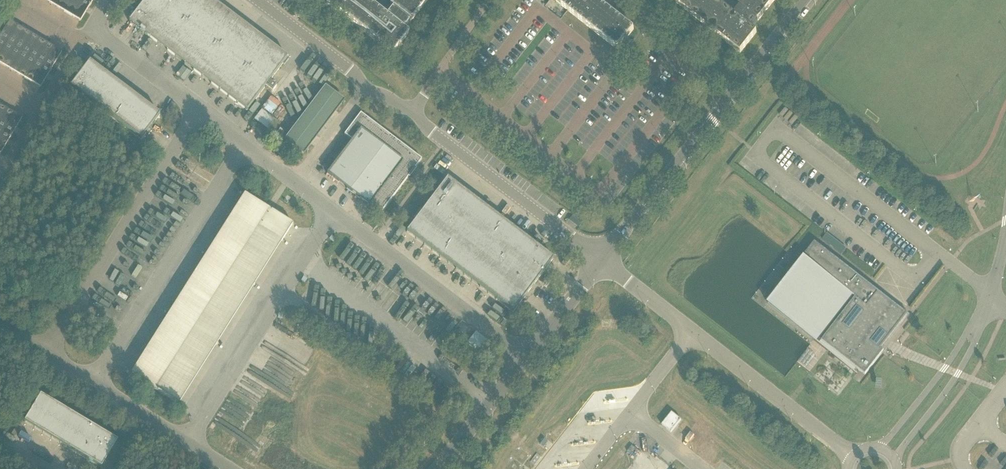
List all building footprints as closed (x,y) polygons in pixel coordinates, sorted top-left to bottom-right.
[(80,22),(90,6),(92,4),(91,4),(93,0),(44,0),(80,22)] [(131,24),(247,112),(265,88),(272,93),(276,88),(269,82),(287,58),(210,0),(146,0),(129,22),(131,24)] [(428,0),(394,0),(391,4),(390,6),(393,9),(387,17),(365,0),(329,0),(326,3),(392,55),(409,34),(403,30),(409,22),(410,23),(428,0)] [(618,50),(634,30),(596,0),(554,0),(618,50)] [(740,53),(757,33),(751,28),(757,21),(758,21),(775,0),(741,0),(739,3),(738,5),(741,7),(735,15),(715,0),(675,0),(674,1),(740,53)] [(8,18),(0,14),(0,28),(2,29),(3,30),(9,19),(8,18)] [(53,67),(62,53),(9,21),(0,37),(0,64),(11,71),(41,88),(50,72),(51,73),(52,71),(51,70),(53,67)] [(141,141),(160,116),(90,63),(71,87),(141,141)] [(337,111),(344,101),(325,87),(292,131),(285,140),(304,154),(311,145),(337,111)] [(1,154),(10,138),(11,139),(12,137),(11,137),(22,119),(0,106),(0,154),(1,154)] [(254,120),(270,132),(278,122),(262,110),(254,120)] [(408,177),(407,176),(414,167),(415,168),(422,160),(361,114),(344,135),(352,141),(327,174),(370,207),(372,204),(382,212),(408,177)] [(280,129),(275,136),(279,139),(284,132),(280,129)] [(551,258),(533,244),(447,179),(407,232),(513,313),(553,259),(551,258)] [(131,375),(179,405),(293,225),(245,195),(131,375)] [(822,240),(842,255),(846,249),(827,234),(822,240)] [(768,304),(814,340),(854,371),(857,368),(865,375),(883,351),(877,347),(885,336),(889,339),(907,315),(815,243),(804,258),(768,304)] [(463,349),(476,359),(488,343),(475,333),(463,349)] [(64,408),(62,407),(63,404),(52,397),(50,401),(41,396),(24,422),(102,468),(118,442),(67,411),(68,410),(65,409),(64,410),(64,409),(64,408)] [(275,407),(265,424),(281,434),(291,417),(275,407)] [(662,426),(671,433),(681,420),(672,413),(662,426)]
